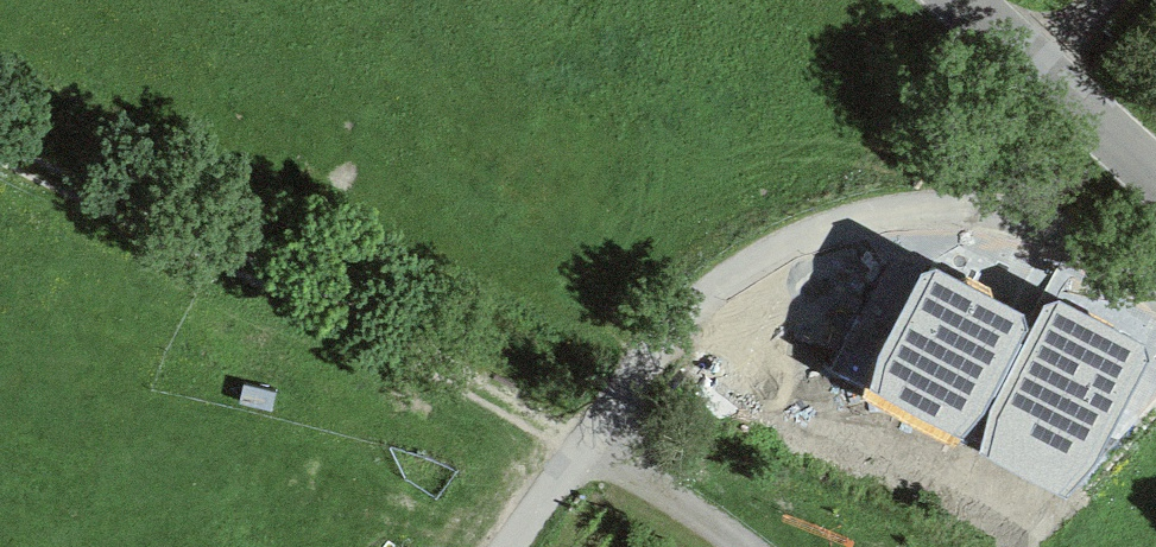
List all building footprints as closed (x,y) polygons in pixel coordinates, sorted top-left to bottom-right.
[(1027,328),(1023,315),(937,266),(924,270),(875,356),(866,398),(959,444),(988,407),(1027,328)] [(1058,301),(1047,306),(984,425),(983,455),(1063,499),(1104,453),(1150,363),(1149,348),(1058,301)]
